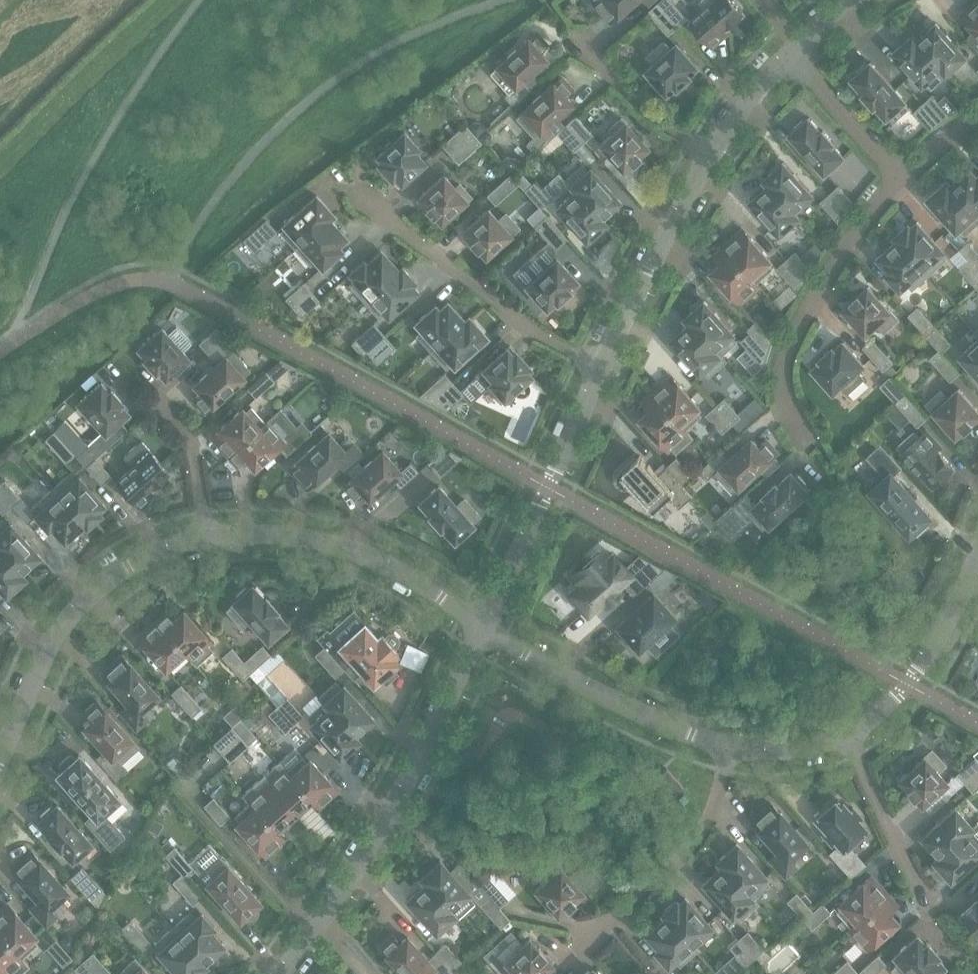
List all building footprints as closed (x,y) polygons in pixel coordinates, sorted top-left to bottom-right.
[(593,2),(612,22),(636,0),(595,0),(593,2)] [(671,0),(661,0),(657,4),(677,26),(687,18),(671,0)] [(743,13),(744,12),(735,2),(737,0),(700,0),(699,1),(705,9),(690,22),(709,44),(743,13)] [(961,15),(977,33),(977,0),(961,15)] [(677,26),(657,4),(648,12),(668,35),(677,26)] [(966,55),(936,23),(918,39),(913,34),(912,35),(947,73),(966,55)] [(523,79),(545,59),(539,51),(546,45),(535,32),(489,72),(507,92),(504,95),(501,100),(500,107),(502,113),(531,88),(523,79)] [(947,73),(912,35),(893,52),(923,85),(926,82),(931,87),(947,73)] [(689,74),(698,66),(677,43),(671,49),(664,41),(647,56),(654,64),(647,70),(667,93),(676,85),(678,87),(691,76),(689,74)] [(905,101),(871,62),(868,64),(866,62),(853,74),(855,76),(852,78),(864,92),(863,94),(874,106),(875,105),(883,114),(885,112),(890,118),(905,104),(903,102),(905,101)] [(548,124),(571,104),(564,96),(572,90),(560,77),(514,117),(532,137),(525,144),(533,153),(556,133),(548,124)] [(950,116),(931,95),(922,103),(939,123),(950,116)] [(939,123),(922,103),(913,112),(930,130),(939,123)] [(592,134),(575,116),(566,124),(583,142),(592,134)] [(843,156),(832,143),(833,142),(823,130),(821,131),(809,117),(806,120),(804,118),(791,129),(793,131),(790,134),(825,172),(843,156)] [(647,147),(621,118),(609,129),(612,133),(599,144),(622,170),(631,161),(632,162),(639,156),(638,155),(647,147)] [(485,129),(481,123),(472,123),(467,127),(473,133),(476,137),(485,129)] [(450,154),(473,133),(467,127),(464,124),(442,145),(450,154)] [(583,142),(566,124),(557,132),(573,151),(583,142)] [(491,143),(491,135),(485,129),(476,137),(481,142),(486,148),(491,143)] [(424,162),(414,150),(417,148),(403,132),(377,156),(381,160),(378,163),(392,179),(395,176),(401,183),(424,162)] [(458,163),(481,142),(476,137),(473,133),(450,154),(458,163)] [(510,174),(521,164),(515,158),(507,158),(499,163),(509,174),(510,174)] [(813,194),(783,161),(764,179),(794,211),(813,194)] [(619,201),(589,168),(586,170),(581,165),(565,180),(605,223),(600,217),(619,201)] [(977,176),(970,168),(951,185),(977,215),(977,176)] [(518,183),(510,174),(509,174),(486,195),(495,204),(518,183)] [(441,223),(470,196),(457,182),(454,186),(443,175),(418,197),(426,206),(426,207),(432,214),(433,214),(441,223)] [(794,211),(764,179),(768,184),(750,201),(780,234),(798,217),(793,212),(794,211)] [(605,223),(565,180),(569,185),(554,199),(559,205),(556,207),(585,240),(605,223)] [(549,200),(533,182),(524,190),(540,208),(549,200)] [(847,214),(854,204),(838,185),(829,193),(847,214)] [(951,185),(945,191),(941,186),(928,198),(957,231),(960,228),(965,233),(977,221),(977,215),(951,185)] [(847,214),(829,193),(820,201),(836,220),(840,224),(847,214)] [(295,248),(329,218),(323,212),(328,208),(316,195),(283,224),(286,227),(281,232),(295,248)] [(485,257),(518,227),(505,213),(498,220),(488,209),(462,231),(471,240),(470,241),(476,248),(477,248),(485,257)] [(567,238),(546,215),(534,226),(555,249),(567,238)] [(332,249),(346,237),(329,218),(295,248),(309,264),(315,259),(322,266),(336,254),(332,249)] [(254,251),(276,231),(265,219),(243,239),(254,251)] [(944,250),(920,223),(915,227),(913,225),(912,226),(909,223),(895,236),(929,274),(945,259),(940,253),(944,250)] [(772,259),(743,229),(723,246),(759,286),(759,285),(757,282),(774,267),(769,262),(772,259)] [(929,274),(895,236),(894,236),(897,240),(882,253),(884,255),(879,259),(891,272),(887,275),(901,289),(907,283),(912,288),(929,274)] [(968,241),(959,249),(969,260),(975,268),(977,265),(977,252),(968,241)] [(759,286),(723,246),(723,247),(730,255),(711,272),(739,303),(759,286)] [(812,269),(795,251),(786,259),(806,280),(812,269)] [(364,301),(402,267),(398,269),(385,254),(383,256),(379,252),(366,263),(363,260),(349,273),(355,279),(349,284),(364,301)] [(568,289),(576,281),(556,258),(525,285),(546,308),(555,300),(557,302),(569,290),(568,289)] [(806,280),(786,259),(777,267),(799,292),(806,280)] [(975,268),(969,260),(959,269),(976,287),(977,285),(977,271),(975,268)] [(387,316),(415,292),(411,288),(413,286),(411,284),(415,281),(402,267),(364,301),(379,317),(384,312),(387,316)] [(293,308),(311,291),(303,282),(285,299),(293,308)] [(898,319),(868,286),(859,294),(859,293),(852,300),(843,308),(866,334),(877,324),(884,331),(898,319)] [(301,317),(319,301),(311,291),(293,308),(301,317)] [(734,333),(705,300),(686,317),(720,355),(736,341),(731,336),(734,333)] [(431,351),(465,321),(447,302),(433,314),(428,309),(414,321),(421,329),(415,334),(431,351)] [(934,326),(918,307),(909,316),(925,334),(934,326)] [(720,355),(686,317),(685,318),(690,323),(671,340),(701,373),(704,370),(709,375),(724,361),(719,356),(720,355)] [(773,339),(756,320),(747,329),(769,353),(773,339)] [(454,366),(486,336),(474,323),(470,327),(465,321),(431,351),(445,367),(451,362),(454,366)] [(366,351),(384,335),(374,322),(351,343),(361,355),(366,351)] [(217,326),(198,343),(201,345),(209,355),(228,338),(219,329),(217,326)] [(951,344),(934,326),(925,334),(939,350),(942,353),(951,344)] [(188,358),(161,327),(138,348),(146,357),(144,358),(156,371),(158,370),(165,378),(188,358)] [(769,353),(747,329),(750,332),(741,340),(757,359),(765,367),(769,353)] [(201,391),(193,398),(205,411),(243,377),(250,370),(232,350),(240,344),(231,335),(228,338),(209,355),(217,364),(194,384),(201,391)] [(377,363),(395,347),(384,335),(366,351),(377,363)] [(892,362),(872,339),(863,347),(883,370),(892,362)] [(960,355),(977,375),(977,339),(960,355)] [(857,370),(864,364),(843,341),(834,349),(833,347),(820,358),(821,360),(813,368),(833,391),(840,385),(847,393),(864,378),(857,370)] [(530,375),(526,371),(529,368),(516,352),(513,355),(507,348),(483,369),(493,380),(487,386),(501,402),(530,375)] [(959,372),(943,354),(942,353),(939,350),(930,358),(950,381),(959,372)] [(255,397),(274,380),(266,372),(248,388),(255,397)] [(700,407),(671,376),(652,393),(692,438),(693,437),(686,429),(702,415),(697,410),(700,407)] [(906,395),(893,381),(889,376),(880,385),(897,403),(906,395)] [(128,412),(120,403),(122,402),(110,389),(108,391),(101,382),(78,402),(105,433),(128,412)] [(959,388),(947,398),(941,391),(927,403),(956,436),(965,428),(966,429),(973,422),(972,421),(977,416),(977,409),(959,388)] [(692,438),(652,393),(652,394),(659,402),(640,419),(668,450),(671,447),(676,453),(692,438)] [(926,418),(906,395),(897,403),(917,426),(926,418)] [(741,416),(724,398),(715,406),(732,424),(741,416)] [(228,456),(273,416),(273,415),(264,422),(249,405),(244,410),(242,408),(211,436),(228,456)] [(732,424),(715,406),(706,414),(723,433),(732,424)] [(468,409),(463,419),(473,424),(476,418),(475,412),(468,409)] [(254,468),(285,440),(282,437),(288,432),(273,416),(228,456),(229,456),(237,449),(254,468)] [(954,466),(923,432),(919,436),(914,430),(897,446),(933,486),(954,468),(953,467),(954,466)] [(74,454),(54,431),(44,439),(65,462),(74,454)] [(345,470),(363,454),(348,437),(339,445),(328,433),(289,468),(307,488),(337,462),(345,470)] [(732,493),(778,452),(766,439),(759,446),(752,439),(730,459),(722,450),(699,471),(707,480),(714,473),(732,493)] [(85,466),(94,458),(104,449),(95,440),(77,457),(85,466)] [(931,516),(894,475),(902,467),(880,444),(866,457),(884,478),(870,491),(910,535),(915,530),(918,534),(929,524),(926,520),(931,516)] [(439,476),(461,456),(450,450),(431,467),(439,476)] [(135,504),(169,473),(168,472),(169,472),(150,451),(115,482),(135,504)] [(397,490),(415,473),(407,464),(397,473),(379,453),(344,485),(355,498),(363,491),(369,498),(389,481),(397,490)] [(683,484),(667,466),(658,474),(649,463),(648,464),(640,455),(636,458),(635,457),(618,472),(616,474),(615,478),(615,482),(617,486),(620,488),(624,489),(628,489),(632,487),(654,511),(670,497),(681,508),(694,495),(683,484)] [(111,476),(94,458),(85,466),(102,484),(111,476)] [(693,476),(676,458),(667,466),(683,484),(693,476)] [(746,494),(717,521),(731,537),(753,517),(763,528),(768,523),(770,525),(808,490),(806,487),(808,486),(796,473),(794,475),(792,472),(778,484),(777,483),(764,494),(766,495),(755,504),(746,494)] [(102,503),(78,476),(74,479),(70,473),(53,488),(87,526),(101,513),(98,510),(100,509),(98,507),(102,503)] [(4,479),(0,483),(0,493),(11,506),(21,497),(4,479)] [(480,516),(464,497),(456,505),(438,485),(419,502),(430,515),(429,516),(440,528),(441,527),(454,541),(457,538),(459,540),(472,528),(470,527),(473,524),(473,523),(480,516)] [(87,526),(53,488),(37,503),(41,508),(35,514),(48,529),(51,526),(62,539),(67,535),(68,537),(83,523),(86,526),(87,526)] [(0,493),(0,511),(2,514),(11,506),(0,493)] [(0,519),(0,550),(25,578),(26,577),(21,572),(39,555),(10,522),(8,524),(2,517),(0,519)] [(579,583),(569,592),(587,612),(602,599),(606,603),(621,590),(616,585),(624,579),(636,593),(649,581),(663,568),(637,554),(624,566),(612,553),(606,558),(598,549),(579,567),(571,573),(572,574),(573,575),(579,583)] [(6,595),(25,578),(0,550),(0,589),(6,595)] [(663,568),(649,581),(657,591),(675,575),(663,568)] [(286,623),(275,611),(276,610),(266,598),(264,599),(252,585),(249,587),(247,585),(234,597),(236,599),(233,601),(234,603),(227,610),(242,627),(250,620),(268,640),(286,623)] [(653,593),(617,625),(621,630),(618,632),(626,641),(629,639),(638,649),(644,644),(655,656),(679,635),(668,622),(674,617),(653,593)] [(216,647),(183,611),(164,628),(157,619),(156,620),(196,665),(216,647)] [(329,626),(320,615),(307,625),(316,636),(329,626)] [(196,665),(156,620),(137,637),(165,668),(184,652),(196,665)] [(393,656),(398,652),(394,648),(397,646),(398,642),(398,638),(395,635),(391,634),(388,635),(385,637),(381,633),(377,637),(364,623),(340,645),(327,630),(317,639),(323,646),(338,662),(347,654),(373,684),(380,678),(385,684),(397,674),(392,668),(399,662),(393,656)] [(430,654),(436,639),(428,632),(418,648),(430,654)] [(252,670),(270,654),(262,645),(244,661),(252,670)] [(344,669),(338,662),(323,646),(314,654),(335,677),(344,669)] [(252,670),(244,661),(232,647),(222,656),(242,679),(252,670)] [(157,695),(122,655),(102,673),(128,703),(119,711),(136,730),(153,714),(145,706),(157,695)] [(335,680),(318,696),(323,701),(358,740),(359,740),(354,734),(373,718),(359,703),(343,685),(341,687),(335,680)] [(201,707),(180,685),(171,693),(192,716),(201,707)] [(303,715),(287,697),(277,705),(294,724),(303,715)] [(139,748),(98,701),(84,713),(91,721),(84,727),(104,749),(95,757),(116,780),(128,770),(122,763),(139,748)] [(323,701),(306,716),(312,723),(310,725),(326,743),(339,758),(358,740),(323,701)] [(294,724),(277,705),(268,714),(285,732),(294,724)] [(243,717),(233,706),(222,716),(232,726),(243,717)] [(248,745),(240,736),(231,727),(222,735),(238,753),(248,745)] [(238,753),(222,735),(213,743),(229,761),(238,753)] [(932,749),(898,780),(907,789),(906,789),(912,797),(913,796),(921,805),(947,782),(937,772),(946,765),(932,749)] [(62,770),(57,774),(93,814),(84,821),(110,849),(124,835),(112,822),(127,808),(119,798),(79,754),(74,758),(70,754),(58,765),(62,770)] [(956,774),(964,783),(977,770),(977,761),(974,757),(956,774)] [(337,790),(309,759),(291,775),(279,761),(278,762),(319,807),(337,790)] [(319,807),(278,762),(261,778),(294,815),(311,799),(318,807),(319,807)] [(964,783),(973,792),(977,787),(977,770),(964,783)] [(294,815),(261,778),(243,794),(283,839),(284,838),(276,830),(294,815)] [(283,839),(243,794),(242,795),(250,803),(234,817),(239,822),(237,824),(265,855),(283,839)] [(229,815),(213,797),(204,805),(220,824),(229,815)] [(829,805),(814,819),(830,837),(835,842),(838,846),(829,854),(850,877),(859,869),(865,864),(849,846),(867,830),(858,820),(862,817),(852,807),(849,810),(843,803),(842,803),(838,799),(829,806),(829,805)] [(806,843),(771,803),(751,821),(777,851),(768,859),(785,878),(797,867),(789,858),(806,843)] [(88,840),(56,804),(53,807),(51,805),(39,817),(41,818),(38,821),(50,835),(49,836),(60,848),(61,847),(70,857),(88,840)] [(933,861),(971,826),(954,807),(921,837),(938,856),(932,860),(933,861)] [(153,819),(149,828),(157,833),(162,824),(153,819)] [(977,855),(977,845),(967,832),(972,827),(971,826),(933,861),(950,880),(977,855)] [(766,876),(736,843),(717,860),(751,899),(767,885),(762,879),(766,876)] [(195,870),(174,847),(165,855),(182,874),(185,878),(195,870)] [(69,893),(32,852),(12,870),(38,900),(29,908),(46,926),(61,912),(55,905),(69,893)] [(260,902),(221,857),(207,869),(214,877),(206,883),(240,920),(243,917),(244,918),(247,919),(251,920),(254,918),(257,916),(258,912),(258,909),(256,905),(260,902)] [(545,880),(535,889),(557,914),(566,906),(567,907),(574,901),(574,900),(583,892),(580,889),(593,878),(592,876),(582,865),(569,876),(565,871),(557,863),(552,858),(537,872),(545,880)] [(469,893),(440,860),(420,877),(455,915),(456,915),(451,909),(469,893)] [(751,899),(717,860),(716,861),(721,866),(703,883),(732,916),(735,914),(740,920),(757,905),(751,899)] [(103,889),(82,866),(70,877),(90,900),(103,889)] [(202,896),(185,878),(182,874),(172,882),(193,905),(202,896)] [(842,906),(836,911),(850,927),(848,929),(848,930),(888,895),(870,875),(839,903),(842,906)] [(508,899),(488,876),(478,884),(489,896),(499,907),(508,899)] [(455,915),(420,877),(420,878),(425,883),(406,900),(436,933),(455,915)] [(812,911),(796,893),(787,901),(803,919),(812,911)] [(888,895),(848,930),(866,949),(897,921),(880,903),(888,895)] [(509,919),(499,907),(489,896),(480,905),(500,928),(509,919)] [(711,926),(687,899),(682,903),(681,901),(679,903),(676,900),(662,912),(691,944),(711,926)] [(959,915),(977,936),(977,899),(959,915)] [(812,929),(830,912),(822,903),(812,911),(803,919),(812,929)] [(7,904),(0,911),(0,935),(28,966),(29,966),(22,958),(37,943),(33,938),(35,935),(7,904)] [(189,911),(172,927),(178,933),(207,965),(204,962),(219,948),(217,946),(222,943),(211,930),(214,927),(201,913),(195,918),(189,911)] [(691,944),(662,912),(661,913),(664,916),(649,929),(651,931),(647,935),(658,948),(660,950),(657,953),(668,965),(674,960),(680,966),(697,951),(691,944)] [(151,943),(130,920),(121,928),(141,951),(151,943)] [(154,943),(160,949),(158,951),(178,973),(197,973),(206,966),(207,965),(178,933),(172,927),(154,943)] [(482,955),(500,973),(541,973),(552,964),(544,955),(545,954),(538,947),(529,939),(523,944),(510,930),(482,955)] [(764,949),(747,930),(738,939),(754,957),(764,949)] [(0,935),(0,973),(20,973),(28,966),(0,935)] [(890,969),(894,973),(934,973),(944,966),(936,957),(937,955),(926,942),(924,944),(916,935),(893,956),(899,962),(890,969)] [(380,947),(404,973),(456,973),(452,970),(436,951),(427,959),(407,937),(400,943),(393,936),(380,947)] [(72,958),(62,947),(55,939),(46,948),(62,966),(72,958)] [(754,957),(738,939),(729,947),(745,965),(754,957)] [(445,943),(436,951),(452,970),(462,962),(445,943)] [(92,952),(83,961),(95,973),(112,973),(92,952)] [(886,964),(877,954),(859,971),(862,973),(874,973),(886,964)] [(134,958),(120,971),(123,973),(149,973),(134,958)] [(83,961),(74,969),(78,973),(95,973),(83,961)] [(857,972),(847,961),(832,973),(856,973),(857,972)]
